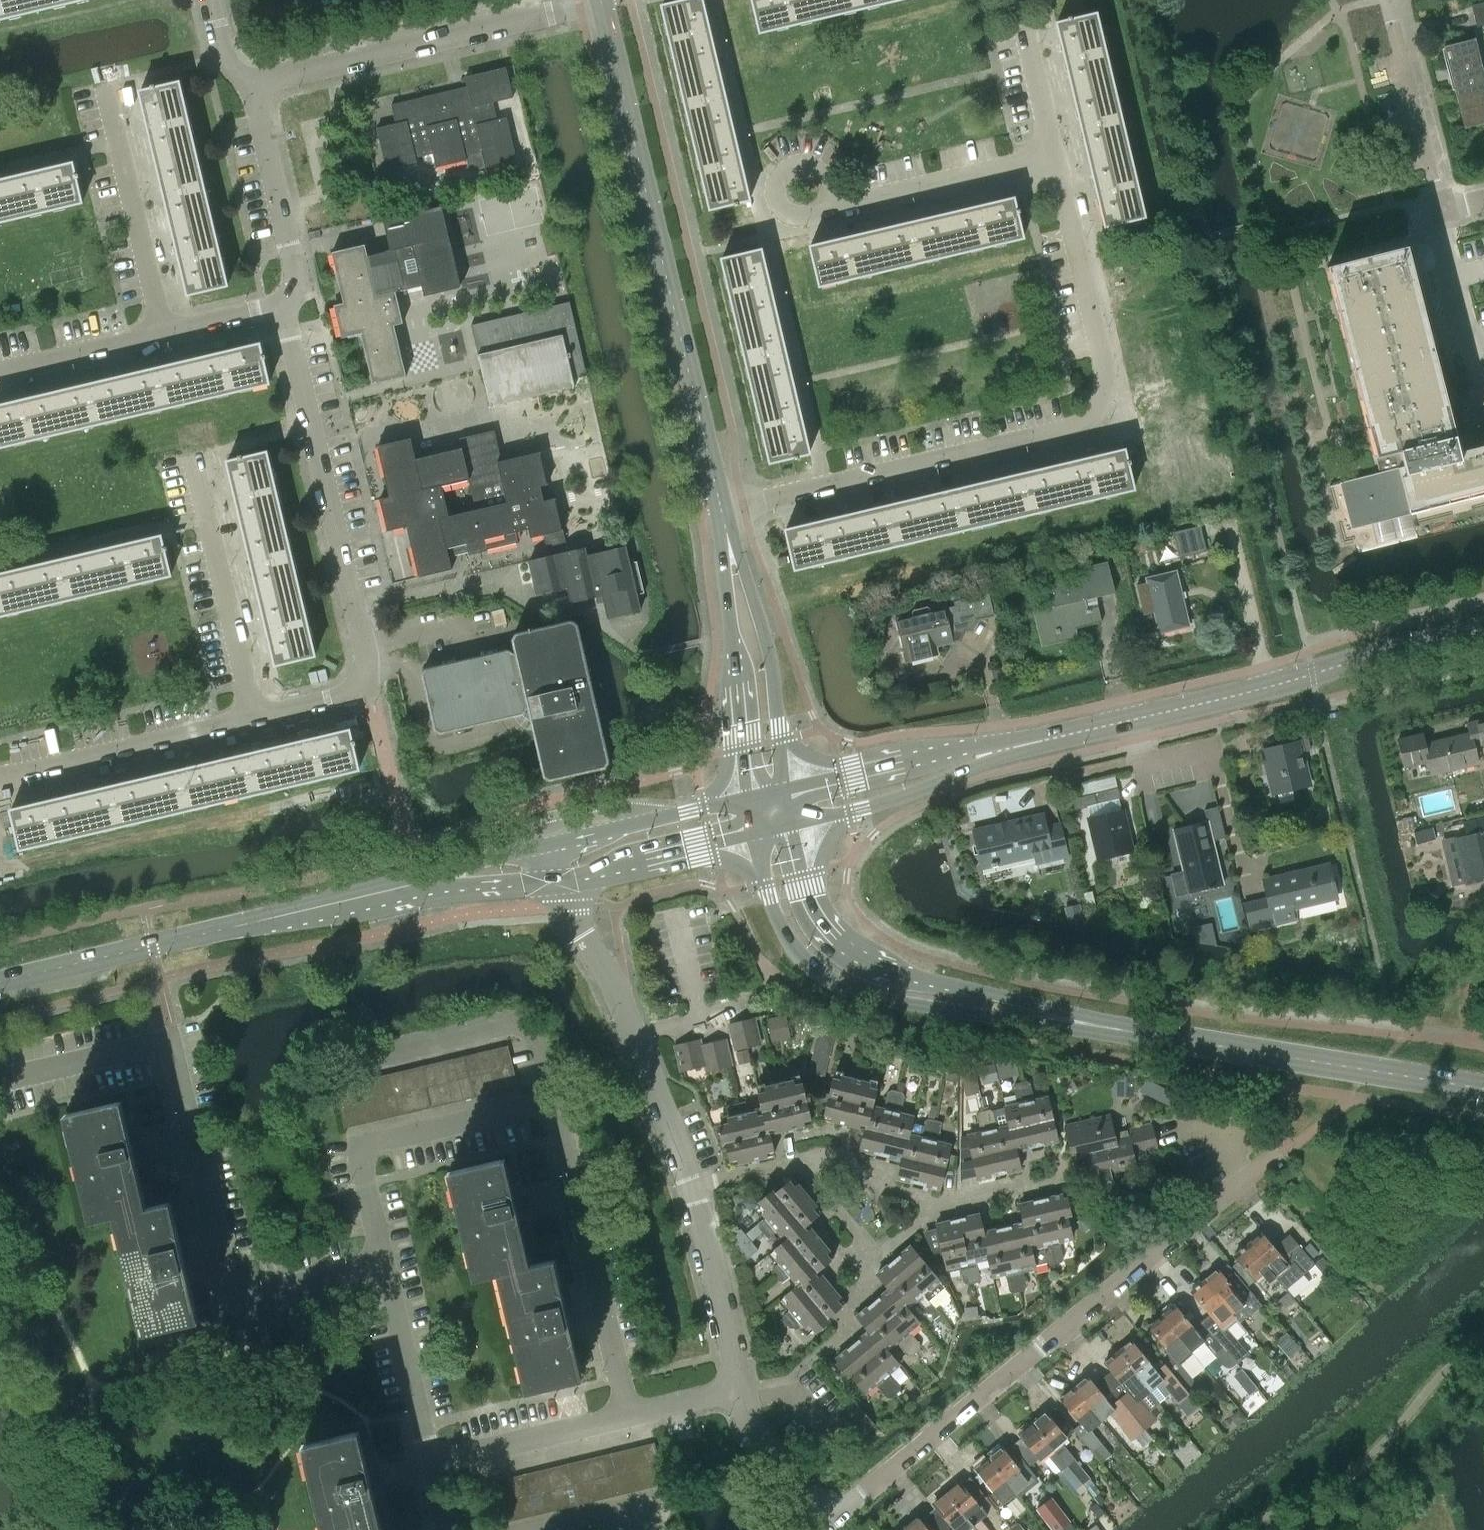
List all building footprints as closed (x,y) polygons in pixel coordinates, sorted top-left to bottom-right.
[(36,0),(0,0),(0,19),(38,10),(36,0)] [(38,10),(82,0),(36,0),(38,10)] [(677,75),(717,65),(702,0),(685,0),(661,6),(677,75)] [(824,0),(751,0),(759,33),(828,17),(824,0)] [(896,0),(824,0),(828,17),(896,1),(896,0)] [(1471,5),(1476,27),(1483,25),(1483,27),(1483,2),(1471,5)] [(1072,92),(1112,82),(1096,14),(1071,19),(1071,17),(1067,18),(1067,20),(1056,23),(1072,92)] [(1483,123),(1483,77),(1474,39),(1443,47),(1464,128),(1483,123)] [(733,132),(717,65),(677,75),(693,141),(733,132)] [(505,67),(464,77),(469,96),(452,100),(449,91),(391,104),(391,106),(393,106),(393,105),(400,103),(405,121),(376,128),(386,169),(387,168),(387,167),(415,160),(415,162),(416,162),(415,156),(432,152),(436,167),(437,167),(437,165),(465,159),(465,160),(466,160),(465,154),(481,150),(482,150),(486,165),(487,165),(486,164),(514,157),(515,158),(516,158),(506,117),(496,119),(492,102),(512,97),(512,96),(511,96),(504,68),(506,68),(505,67)] [(155,158),(195,149),(179,82),(155,88),(154,85),(150,86),(151,89),(139,91),(155,158)] [(1088,159),(1128,149),(1112,82),(1072,92),(1088,159)] [(749,200),(733,132),(693,141),(709,209),(734,204),(734,207),(738,206),(738,203),(749,200)] [(171,227),(211,217),(195,149),(155,158),(171,227)] [(1128,149),(1088,159),(1104,227),(1144,217),(1128,149)] [(481,150),(465,154),(466,160),(469,171),(485,167),(481,150)] [(5,179),(14,218),(82,202),(76,178),(79,178),(78,173),(75,174),(72,163),(5,179)] [(14,218),(5,179),(0,180),(0,222),(14,218)] [(1013,198),(945,214),(954,254),(1023,238),(1017,214),(1020,213),(1019,209),(1016,210),(1013,198)] [(384,252),(366,256),(364,246),(365,246),(365,244),(331,252),(332,254),(333,254),(344,303),(334,305),(334,307),(335,307),(342,336),(341,336),(341,338),(362,333),(373,382),(372,382),(373,384),(406,376),(405,374),(393,325),(403,323),(395,292),(423,285),(425,295),(460,287),(441,206),(383,220),(388,241),(390,249),(384,251),(384,252)] [(945,214),(878,230),(887,270),(954,254),(945,214)] [(211,217),(171,227),(187,295),(227,285),(211,217)] [(819,286),(887,270),(878,230),(810,246),(819,286)] [(558,254),(553,234),(543,236),(547,257),(558,254)] [(1454,437),(1454,434),(1406,249),(1406,247),(1327,268),(1327,270),(1375,455),(1375,457),(1379,473),(1329,486),(1329,487),(1339,484),(1351,529),(1483,495),(1483,446),(1477,447),(1475,438),(1473,439),(1475,448),(1458,452),(1457,450),(1452,451),(1449,439),(1454,438),(1454,437)] [(737,327),(777,318),(761,249),(721,259),(737,327)] [(586,375),(587,375),(569,301),(568,302),(568,303),(472,326),(472,324),(471,325),(490,406),(491,406),(491,405),(573,385),(573,387),(575,386),(572,377),(585,374),(586,375)] [(753,394),(793,385),(777,318),(737,327),(753,394)] [(200,394),(201,399),(269,383),(268,379),(263,359),(266,358),(265,354),(262,355),(259,343),(192,359),(200,394)] [(132,409),(134,415),(201,399),(200,394),(192,359),(124,375),(132,409)] [(65,427),(66,431),(134,415),(132,409),(124,375),(57,392),(65,427)] [(793,385),(753,394),(769,462),(794,457),(794,460),(798,459),(798,456),(809,453),(793,385)] [(57,392),(0,405),(0,447),(66,431),(65,427),(57,392)] [(540,452),(508,459),(508,463),(499,465),(499,461),(497,462),(490,432),(494,431),(494,430),(459,438),(461,448),(414,459),(410,440),(411,439),(410,438),(377,445),(378,447),(390,496),(379,498),(380,500),(381,500),(387,529),(387,531),(407,526),(419,575),(418,575),(418,577),(452,569),(451,567),(450,567),(448,556),(468,551),(469,555),(487,550),(487,549),(516,542),(516,543),(518,543),(515,532),(528,529),(530,537),(543,535),(546,546),(565,542),(565,540),(563,540),(561,530),(562,530),(562,528),(561,528),(554,499),(555,499),(555,498),(539,501),(538,493),(542,492),(540,486),(548,484),(547,482),(546,482),(539,453),(540,453),(540,452)] [(1056,465),(1065,505),(1133,489),(1128,465),(1131,464),(1130,460),(1127,461),(1124,449),(1056,465)] [(243,529),(283,520),(266,452),(242,457),(241,454),(237,455),(238,458),(227,461),(243,529)] [(998,521),(1065,505),(1056,465),(989,481),(998,521)] [(989,481),(921,497),(930,537),(998,521),(989,481)] [(863,553),(930,537),(921,497),(853,513),(863,553)] [(794,569),(863,553),(853,513),(785,529),(794,569)] [(299,587),(283,520),(243,529),(259,596),(299,587)] [(1179,558),(1206,551),(1200,526),(1172,532),(1179,558)] [(161,535),(93,551),(102,591),(170,575),(164,551),(167,550),(166,546),(163,547),(161,535)] [(600,544),(529,561),(536,593),(568,586),(571,601),(602,594),(608,617),(640,610),(636,594),(644,593),(637,560),(629,562),(625,547),(602,552),(600,544)] [(35,607),(102,591),(93,551),(26,567),(35,607)] [(1033,611),(1041,646),(1062,641),(1060,632),(1101,622),(1097,607),(1086,609),(1084,600),(1114,592),(1107,561),(1091,565),(1093,574),(1048,585),(1053,606),(1033,611)] [(35,607),(26,567),(0,573),(0,615),(35,607)] [(1147,582),(1136,584),(1143,615),(1154,612),(1159,633),(1189,626),(1176,571),(1146,578),(1147,582)] [(1036,603),(1050,600),(1047,585),(1033,589),(1036,603)] [(299,587),(259,596),(275,665),(315,655),(299,587)] [(953,642),(950,629),(951,628),(954,630),(958,629),(960,626),(960,623),(993,615),(989,593),(953,601),(954,606),(945,608),(944,605),(895,617),(905,662),(938,654),(936,646),(953,642)] [(572,620),(571,620),(516,632),(515,633),(512,638),(511,639),(514,652),(509,649),(507,649),(426,667),(425,668),(421,673),(421,675),(434,729),(434,730),(440,733),(441,734),(523,715),(524,714),(530,719),(543,776),(544,777),(549,780),(550,780),(605,768),(606,767),(609,762),(609,760),(578,624),(577,623),(572,620)] [(1004,667),(991,670),(994,681),(1006,678),(1004,667)] [(1467,722),(1469,732),(1423,743),(1421,733),(1398,739),(1405,767),(1428,761),(1431,775),(1478,763),(1473,746),(1483,744),(1483,718),(1467,722)] [(349,729),(282,745),(291,785),(358,769),(353,745),(356,744),(355,740),(352,741),(349,729)] [(1310,750),(1305,730),(1285,735),(1288,747),(1262,753),(1272,791),(1309,781),(1302,751),(1310,750)] [(291,785),(282,745),(214,761),(224,801),(291,785)] [(156,817),(224,801),(214,761),(147,777),(156,817)] [(147,777),(79,793),(88,833),(156,817),(147,777)] [(1083,795),(1086,807),(1105,802),(1102,791),(1083,795)] [(20,849),(88,833),(79,793),(10,809),(20,849)] [(1207,821),(1173,829),(1188,892),(1208,887),(1208,889),(1213,888),(1213,886),(1223,884),(1212,840),(1225,837),(1217,806),(1204,810),(1207,821)] [(1123,810),(1088,818),(1097,859),(1133,850),(1123,810)] [(1067,856),(1060,823),(1046,826),(1043,813),(973,829),(982,868),(992,866),(998,865),(998,864),(1012,861),(1035,856),(1037,864),(1067,856)] [(1463,823),(1465,835),(1454,838),(1461,868),(1464,868),(1464,870),(1465,869),(1468,879),(1464,880),(1464,882),(1483,877),(1483,818),(1463,823)] [(1428,829),(1418,831),(1420,840),(1430,838),(1428,829)] [(1293,908),(1336,897),(1328,864),(1298,871),(1299,874),(1285,877),(1285,875),(1264,880),(1268,897),(1245,903),(1251,929),(1296,918),(1293,908)] [(1092,891),(1083,893),(1085,905),(1094,903),(1092,891)] [(1079,905),(1066,908),(1069,921),(1082,918),(1079,905)] [(786,1015),(768,1019),(773,1041),(790,1038),(786,1015)] [(742,1021),(748,1046),(760,1043),(754,1018),(742,1021)] [(748,1046),(742,1021),(729,1024),(732,1037),(735,1049),(748,1046)] [(818,1030),(808,1071),(824,1076),(835,1034),(818,1030)] [(700,1039),(687,1042),(693,1067),(705,1065),(701,1045),(700,1039)] [(713,1042),(719,1067),(731,1065),(725,1039),(713,1042)] [(684,1070),(693,1067),(687,1042),(675,1045),(681,1070),(684,1070)] [(706,1070),(719,1067),(713,1042),(701,1045),(705,1065),(706,1070)] [(508,1045),(496,1048),(501,1069),(513,1066),(508,1045)] [(486,1050),(491,1071),(501,1069),(496,1048),(486,1050)] [(737,1052),(740,1063),(750,1060),(747,1049),(737,1052)] [(486,1050),(475,1053),(480,1074),(491,1071),(486,1050)] [(464,1055),(469,1076),(480,1074),(475,1053),(464,1055)] [(458,1079),(469,1076),(464,1055),(453,1058),(458,1079)] [(442,1060),(448,1081),(458,1079),(453,1058),(442,1060)] [(432,1063),(437,1084),(448,1081),(442,1060),(432,1063)] [(421,1065),(426,1086),(437,1084),(432,1063),(421,1065)] [(410,1068),(415,1089),(426,1086),(421,1065),(410,1068)] [(824,1118),(865,1128),(871,1106),(872,1106),(877,1084),(864,1081),(866,1071),(864,1068),(853,1065),(849,1067),(847,1077),(834,1074),(824,1118)] [(513,1066),(501,1069),(506,1090),(518,1087),(513,1066)] [(399,1071),(404,1092),(415,1089),(410,1068),(399,1071)] [(501,1069),(491,1071),(496,1092),(506,1090),(501,1069)] [(757,1088),(762,1110),(763,1110),(768,1132),(769,1132),(811,1122),(801,1078),(787,1081),(785,1072),(781,1069),(770,1072),(768,1075),(770,1085),(757,1088)] [(389,1073),(394,1094),(404,1092),(399,1071),(389,1073)] [(491,1071),(480,1074),(485,1095),(496,1092),(491,1071)] [(378,1076),(383,1097),(394,1094),(389,1073),(378,1076)] [(485,1095),(480,1074),(469,1076),(474,1097),(485,1095)] [(378,1076),(367,1078),(372,1099),(383,1097),(378,1076)] [(463,1100),(474,1097),(469,1076),(458,1079),(463,1100)] [(1134,1077),(1118,1077),(1118,1096),(1134,1096),(1134,1077)] [(356,1081),(361,1102),(372,1099),(367,1078),(356,1081)] [(463,1100),(458,1079),(448,1081),(453,1102),(463,1100)] [(1177,1094),(1148,1079),(1142,1091),(1171,1106),(1175,1099),(1177,1094)] [(1026,1080),(1021,1082),(1025,1102),(1026,1102),(1036,1146),(1057,1141),(1047,1097),(1046,1097),(1046,1094),(1033,1097),(1030,1082),(1026,1080)] [(356,1081),(346,1083),(351,1104),(361,1102),(356,1081)] [(442,1105),(453,1102),(448,1081),(437,1084),(442,1105)] [(1004,1107),(1009,1125),(1016,1151),(1016,1150),(1036,1146),(1026,1102),(1025,1102),(1021,1082),(1015,1083),(1013,1086),(1017,1104),(1004,1107)] [(334,1086),(339,1107),(351,1104),(346,1083),(334,1086)] [(442,1105),(437,1084),(426,1086),(432,1107),(442,1105)] [(420,1110),(432,1107),(426,1086),(415,1089),(420,1110)] [(420,1110),(415,1089),(404,1092),(409,1113),(420,1110)] [(860,1149),(881,1155),(897,1091),(891,1089),(887,1091),(883,1109),(872,1106),(871,1106),(865,1128),(864,1133),(860,1149)] [(902,1092),(897,1091),(881,1155),(901,1160),(902,1160),(908,1134),(911,1122),(913,1116),(900,1113),(904,1095),(902,1092)] [(399,1115),(409,1113),(404,1092),(394,1094),(399,1115)] [(388,1118),(399,1115),(394,1094),(383,1097),(388,1118)] [(989,1095),(982,1096),(984,1103),(991,1101),(989,1095)] [(377,1120),(388,1118),(383,1097),(372,1099),(377,1120)] [(366,1123),(377,1120),(372,1099),(361,1102),(366,1123)] [(140,1140),(140,1138),(138,1138),(139,1140),(137,1140),(134,1129),(125,1131),(118,1102),(118,1101),(68,1113),(69,1114),(68,1114),(94,1220),(117,1214),(143,1208),(131,1155),(137,1153),(138,1154),(139,1150),(140,1147),(140,1143),(140,1140)] [(770,1137),(769,1132),(768,1132),(763,1110),(762,1110),(751,1113),(748,1103),(745,1101),(729,1104),(727,1108),(730,1118),(721,1120),(722,1124),(718,1125),(719,1130),(718,1130),(719,1132),(720,1132),(722,1141),(726,1141),(731,1164),(774,1154),(770,1137)] [(356,1125),(366,1123),(361,1102),(351,1104),(356,1125)] [(345,1128),(356,1125),(351,1104),(339,1107),(345,1128)] [(990,1109),(984,1110),(999,1174),(1020,1169),(1017,1155),(1016,1150),(1016,1151),(1009,1125),(997,1128),(993,1111),(990,1109)] [(978,1179),(999,1174),(984,1110),(978,1111),(976,1115),(980,1132),(967,1135),(978,1179)] [(1074,1156),(1086,1153),(1154,1137),(1151,1124),(1113,1133),(1109,1115),(1065,1125),(1072,1156),(1074,1156)] [(897,1178),(918,1183),(934,1120),(928,1118),(925,1120),(923,1125),(911,1122),(908,1134),(902,1160),(901,1160),(900,1164),(897,1178)] [(934,1120),(918,1183),(939,1188),(950,1144),(937,1141),(941,1124),(939,1121),(934,1120)] [(1157,1150),(1154,1137),(1086,1153),(1093,1183),(1137,1173),(1134,1161),(1146,1158),(1144,1153),(1157,1150)] [(520,1211),(521,1211),(522,1207),(523,1204),(523,1203),(523,1199),(523,1196),(521,1196),(522,1197),(520,1198),(517,1186),(508,1188),(501,1160),(501,1159),(451,1171),(452,1171),(451,1171),(476,1276),(477,1276),(477,1277),(501,1272),(501,1271),(526,1265),(514,1213),(520,1211)] [(806,1223),(807,1223),(810,1220),(821,1211),(793,1178),(790,1180),(775,1193),(772,1190),(760,1201),(762,1204),(758,1207),(767,1217),(759,1223),(759,1227),(766,1236),(770,1236),(778,1230),(786,1239),(786,1240),(806,1223)] [(1062,1194),(1040,1199),(1055,1263),(1061,1262),(1063,1258),(1059,1241),(1072,1238),(1067,1215),(1070,1214),(1066,1198),(1063,1199),(1062,1194)] [(1050,1264),(1055,1263),(1040,1199),(1019,1204),(1022,1217),(1023,1222),(1024,1222),(1030,1248),(1034,1265),(1046,1262),(1050,1264)] [(167,1202),(143,1208),(117,1214),(145,1331),(146,1331),(146,1332),(195,1320),(180,1256),(187,1254),(188,1254),(189,1251),(189,1247),(189,1245),(189,1242),(189,1239),(188,1239),(188,1240),(186,1241),(183,1229),(174,1232),(167,1203),(167,1202)] [(979,1214),(957,1219),(972,1283),(978,1281),(980,1278),(976,1261),(988,1258),(983,1232),(982,1227),(979,1214)] [(967,1284),(972,1283),(957,1219),(936,1224),(946,1268),(959,1265),(963,1282),(967,1284)] [(1035,1266),(1034,1265),(1030,1248),(1024,1222),(1023,1222),(1003,1227),(1018,1291),(1024,1290),(1026,1286),(1022,1269),(1035,1266)] [(791,1275),(798,1284),(799,1284),(817,1270),(821,1267),(834,1256),(807,1223),(806,1223),(786,1240),(786,1239),(771,1251),(780,1261),(772,1268),(772,1272),(779,1281),(784,1281),(791,1275)] [(1003,1227),(983,1232),(988,1258),(992,1276),(1005,1273),(1009,1290),(1012,1292),(1018,1291),(1003,1227)] [(736,1231),(729,1237),(741,1251),(744,1254),(747,1258),(758,1249),(752,1241),(746,1234),(741,1228),(738,1230),(736,1231)] [(1247,1244),(1275,1277),(1285,1289),(1314,1265),(1293,1239),(1277,1253),(1261,1233),(1247,1244)] [(1275,1277),(1247,1244),(1234,1255),(1255,1280),(1262,1274),(1268,1283),(1275,1277)] [(893,1260),(936,1310),(940,1306),(941,1302),(935,1295),(944,1286),(910,1246),(893,1260)] [(1322,1258),(1314,1264),(1327,1278),(1334,1272),(1322,1258)] [(570,1312),(571,1312),(571,1309),(572,1307),(572,1304),(572,1301),(572,1299),(572,1296),(571,1296),(571,1298),(569,1299),(566,1287),(557,1289),(550,1260),(526,1265),(501,1271),(501,1272),(528,1389),(529,1390),(578,1378),(578,1377),(563,1313),(570,1312)] [(886,1284),(889,1288),(906,1308),(907,1308),(916,1300),(927,1313),(931,1314),(936,1310),(893,1260),(877,1274),(886,1284)] [(1217,1269),(1204,1280),(1239,1322),(1261,1305),(1237,1275),(1228,1282),(1217,1269)] [(845,1303),(817,1270),(799,1284),(798,1284),(782,1298),(790,1309),(783,1315),(782,1319),(790,1328),(794,1328),(801,1322),(810,1332),(813,1329),(816,1331),(829,1321),(826,1318),(845,1303)] [(1216,1321),(1207,1328),(1236,1362),(1236,1363),(1246,1354),(1235,1341),(1246,1332),(1239,1322),(1204,1280),(1191,1291),(1216,1321)] [(889,1288),(873,1302),(916,1352),(920,1348),(920,1344),(909,1331),(919,1322),(907,1308),(906,1308),(889,1288)] [(865,1326),(869,1330),(886,1350),(887,1350),(896,1342),(907,1355),(911,1355),(916,1352),(873,1302),(856,1316),(865,1326)] [(1161,1315),(1192,1352),(1204,1342),(1223,1365),(1226,1366),(1229,1366),(1232,1366),(1236,1362),(1207,1328),(1199,1334),(1174,1305),(1161,1315)] [(977,1306),(965,1307),(966,1317),(978,1315),(977,1306)] [(936,1312),(932,1315),(938,1322),(942,1318),(936,1312)] [(1173,1357),(1165,1364),(1182,1384),(1190,1377),(1179,1363),(1192,1352),(1161,1315),(1148,1326),(1173,1357)] [(261,1347),(272,1344),(267,1322),(256,1325),(261,1347)] [(251,1349),(261,1347),(256,1325),(246,1327),(251,1349)] [(240,1352),(251,1349),(246,1327),(234,1330),(240,1352)] [(869,1330),(852,1344),(895,1394),(900,1390),(900,1386),(889,1372),(899,1364),(887,1350),(886,1350),(869,1330)] [(1118,1351),(1150,1390),(1160,1401),(1171,1392),(1179,1402),(1189,1393),(1182,1384),(1165,1364),(1156,1371),(1131,1340),(1118,1351)] [(891,1397),(895,1394),(852,1344),(836,1357),(839,1361),(837,1363),(847,1376),(850,1374),(866,1392),(875,1384),(887,1397),(891,1397)] [(1130,1393),(1122,1400),(1146,1429),(1157,1420),(1139,1399),(1150,1390),(1118,1351),(1105,1362),(1130,1393)] [(1088,1376),(1074,1387),(1102,1420),(1111,1412),(1133,1440),(1146,1429),(1122,1400),(1113,1407),(1088,1376)] [(1091,1429),(1102,1420),(1074,1387),(1061,1398),(1086,1427),(1078,1434),(1102,1462),(1112,1454),(1091,1429)] [(853,1441),(854,1441),(874,1424),(857,1405),(850,1411),(837,1422),(853,1441)] [(1042,1414),(1032,1422),(1022,1430),(1024,1432),(1012,1442),(1031,1465),(1039,1459),(1047,1453),(1061,1471),(1068,1465),(1083,1483),(1087,1489),(1098,1502),(1103,1498),(1097,1490),(1098,1489),(1087,1476),(1087,1475),(1060,1442),(1067,1436),(1048,1413),(1044,1416),(1042,1414)] [(377,1468),(376,1468),(376,1469),(374,1470),(371,1458),(362,1461),(355,1432),(355,1431),(305,1443),(306,1444),(305,1444),(312,1473),(324,1519),(326,1529),(378,1529),(373,1508),(368,1485),(375,1483),(376,1483),(376,1482),(376,1481),(376,1480),(377,1479),(377,1478),(377,1477),(377,1476),(377,1475),(377,1474),(377,1473),(377,1472),(377,1471),(377,1470),(377,1469),(377,1468)] [(648,1466),(659,1463),(654,1442),(643,1445),(648,1466)] [(1031,1465),(1012,1442),(1004,1449),(1002,1446),(989,1457),(1017,1491),(1023,1485),(1017,1477),(1031,1465)] [(632,1447),(637,1468),(648,1466),(643,1445),(632,1447)] [(632,1447),(622,1450),(627,1471),(637,1468),(632,1447)] [(616,1473),(627,1471),(622,1450),(611,1452),(616,1473)] [(605,1476),(616,1473),(611,1452),(600,1455),(605,1476)] [(589,1457),(594,1479),(605,1476),(600,1455),(589,1457)] [(589,1457),(579,1460),(584,1481),(594,1479),(589,1457)] [(1017,1491),(989,1457),(976,1468),(995,1491),(990,1495),(999,1505),(1017,1491)] [(568,1463),(573,1484),(584,1481),(579,1460),(568,1463)] [(561,1486),(573,1484),(568,1463),(556,1465),(561,1486)] [(659,1463),(648,1466),(653,1487),(664,1484),(659,1463)] [(546,1468),(551,1489),(561,1486),(556,1465),(546,1468)] [(1068,1465),(1061,1471),(1080,1494),(1087,1489),(1083,1483),(1068,1465)] [(648,1466),(637,1468),(642,1489),(653,1487),(648,1466)] [(546,1468),(535,1470),(540,1491),(551,1489),(546,1468)] [(637,1468),(627,1471),(632,1492),(642,1489),(637,1468)] [(524,1473),(529,1494),(540,1491),(535,1470),(524,1473)] [(616,1473),(621,1494),(632,1492),(627,1471),(616,1473)] [(513,1476),(518,1497),(529,1494),(524,1473),(513,1476)] [(616,1473),(605,1476),(610,1497),(621,1494),(616,1473)] [(503,1478),(508,1499),(518,1497),(513,1476),(503,1478)] [(605,1476),(594,1479),(599,1500),(610,1497),(605,1476)] [(946,1492),(977,1529),(989,1529),(983,1523),(990,1517),(975,1499),(984,1493),(971,1477),(963,1484),(962,1483),(958,1486),(956,1484),(946,1492)] [(503,1478),(492,1481),(497,1502),(508,1499),(503,1478)] [(594,1479),(584,1481),(589,1502),(599,1500),(594,1479)] [(584,1481),(573,1484),(578,1505),(589,1502),(584,1481)] [(573,1484),(561,1486),(567,1507),(578,1505),(573,1484)] [(561,1486),(551,1489),(556,1510),(567,1507),(561,1486)] [(551,1489),(540,1491),(545,1512),(556,1510),(551,1489)] [(545,1512),(540,1491),(529,1494),(534,1515),(545,1512)] [(946,1492),(936,1500),(938,1502),(934,1506),(954,1529),(977,1529),(946,1492)] [(523,1518),(534,1515),(529,1494),(518,1497),(523,1518)] [(523,1518),(518,1497),(508,1499),(513,1520),(523,1518)] [(1069,1522),(1051,1498),(1038,1508),(1055,1529),(1059,1529),(1069,1522)] [(502,1523),(513,1520),(508,1499),(497,1502),(502,1523)] [(1096,1503),(1091,1507),(1098,1516),(1103,1512),(1096,1503)] [(904,1528),(906,1529),(930,1529),(918,1516),(904,1528)]
